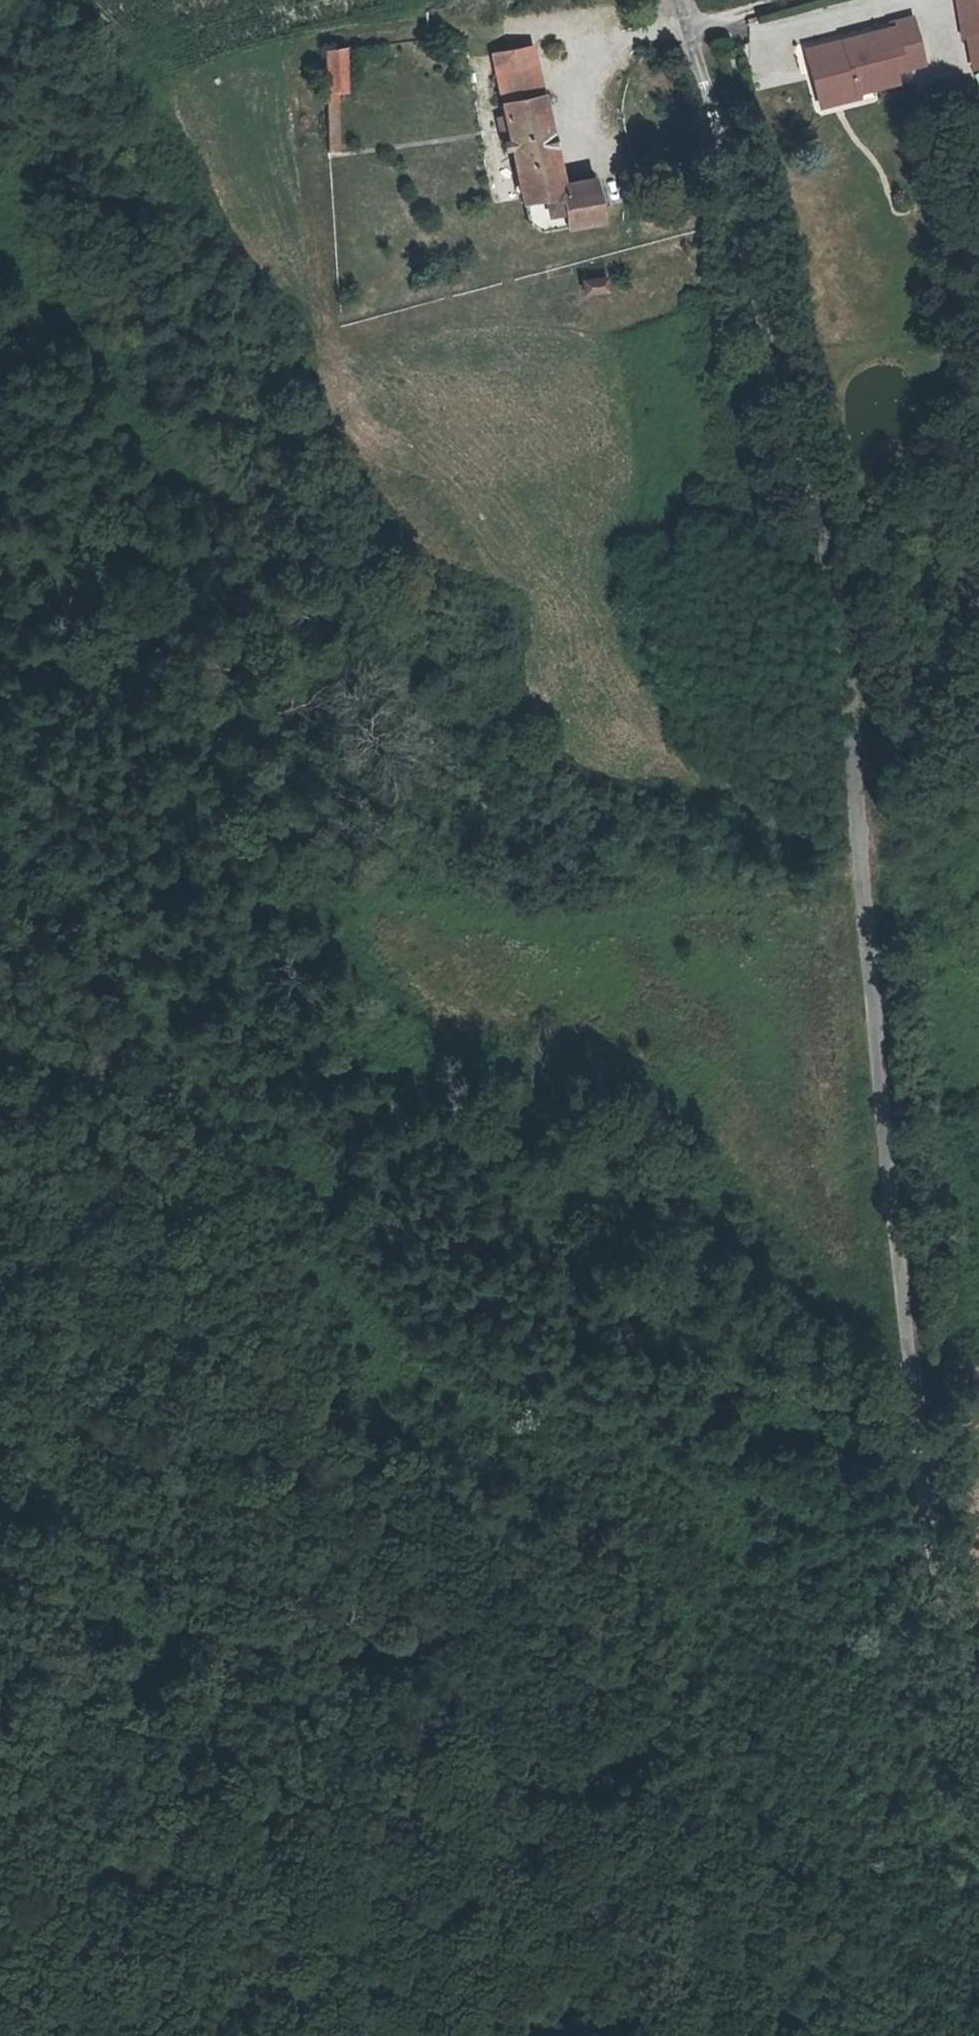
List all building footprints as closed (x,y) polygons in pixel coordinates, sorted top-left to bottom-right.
[(978,31),(978,0),(965,0),(971,33),(978,31)] [(318,112),(318,116),(338,113),(335,52),(340,51),(337,16),(317,19),(317,22),(318,112)] [(817,51),(827,89),(842,85),(852,92),(873,86),(874,89),(908,80),(905,66),(934,59),(923,17),(900,23),(901,28),(817,51)] [(552,156),(557,181),(600,173),(591,135),(558,140),(527,22),(490,28),(498,77),(487,80),(494,110),(505,109),(516,163),(552,156)] [(842,85),(827,89),(831,106),(874,94),(874,89),(873,86),(852,92),(842,85)] [(521,188),(557,181),(552,156),(516,163),(521,188)] [(597,219),(597,217),(572,225),(578,247),(603,242),(603,241),(597,219)] [(581,276),(582,293),(610,291),(609,274),(581,276)]
